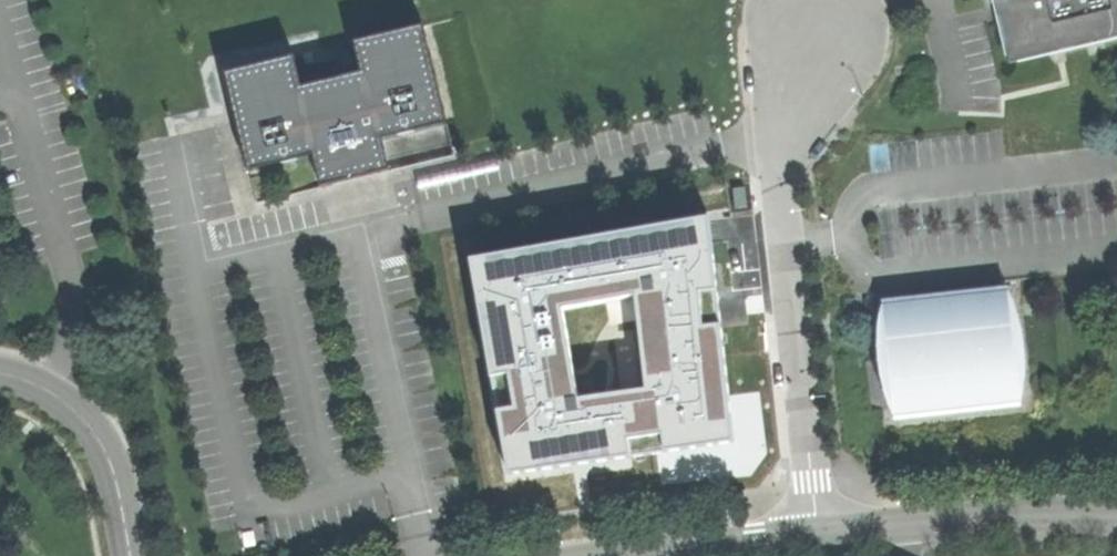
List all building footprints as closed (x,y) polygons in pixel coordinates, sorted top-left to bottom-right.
[(1010,63),(1116,38),(1116,0),(995,0),(1010,63)] [(226,73),(249,172),(314,156),(322,188),(356,179),(390,171),(383,140),(448,125),(424,26),(355,42),(363,74),(302,89),(294,57),(226,73)] [(507,475),(689,446),(734,439),(710,217),(471,258),(507,475)] [(884,301),(885,314),(917,310),(916,301),(945,298),(946,307),(1008,301),(1007,287),(884,301)] [(890,362),(895,407),(1018,394),(1008,301),(946,307),(945,298),(916,301),(917,310),(885,314),(890,362)] [(1020,406),(1018,394),(895,407),(897,419),(1020,406)]
